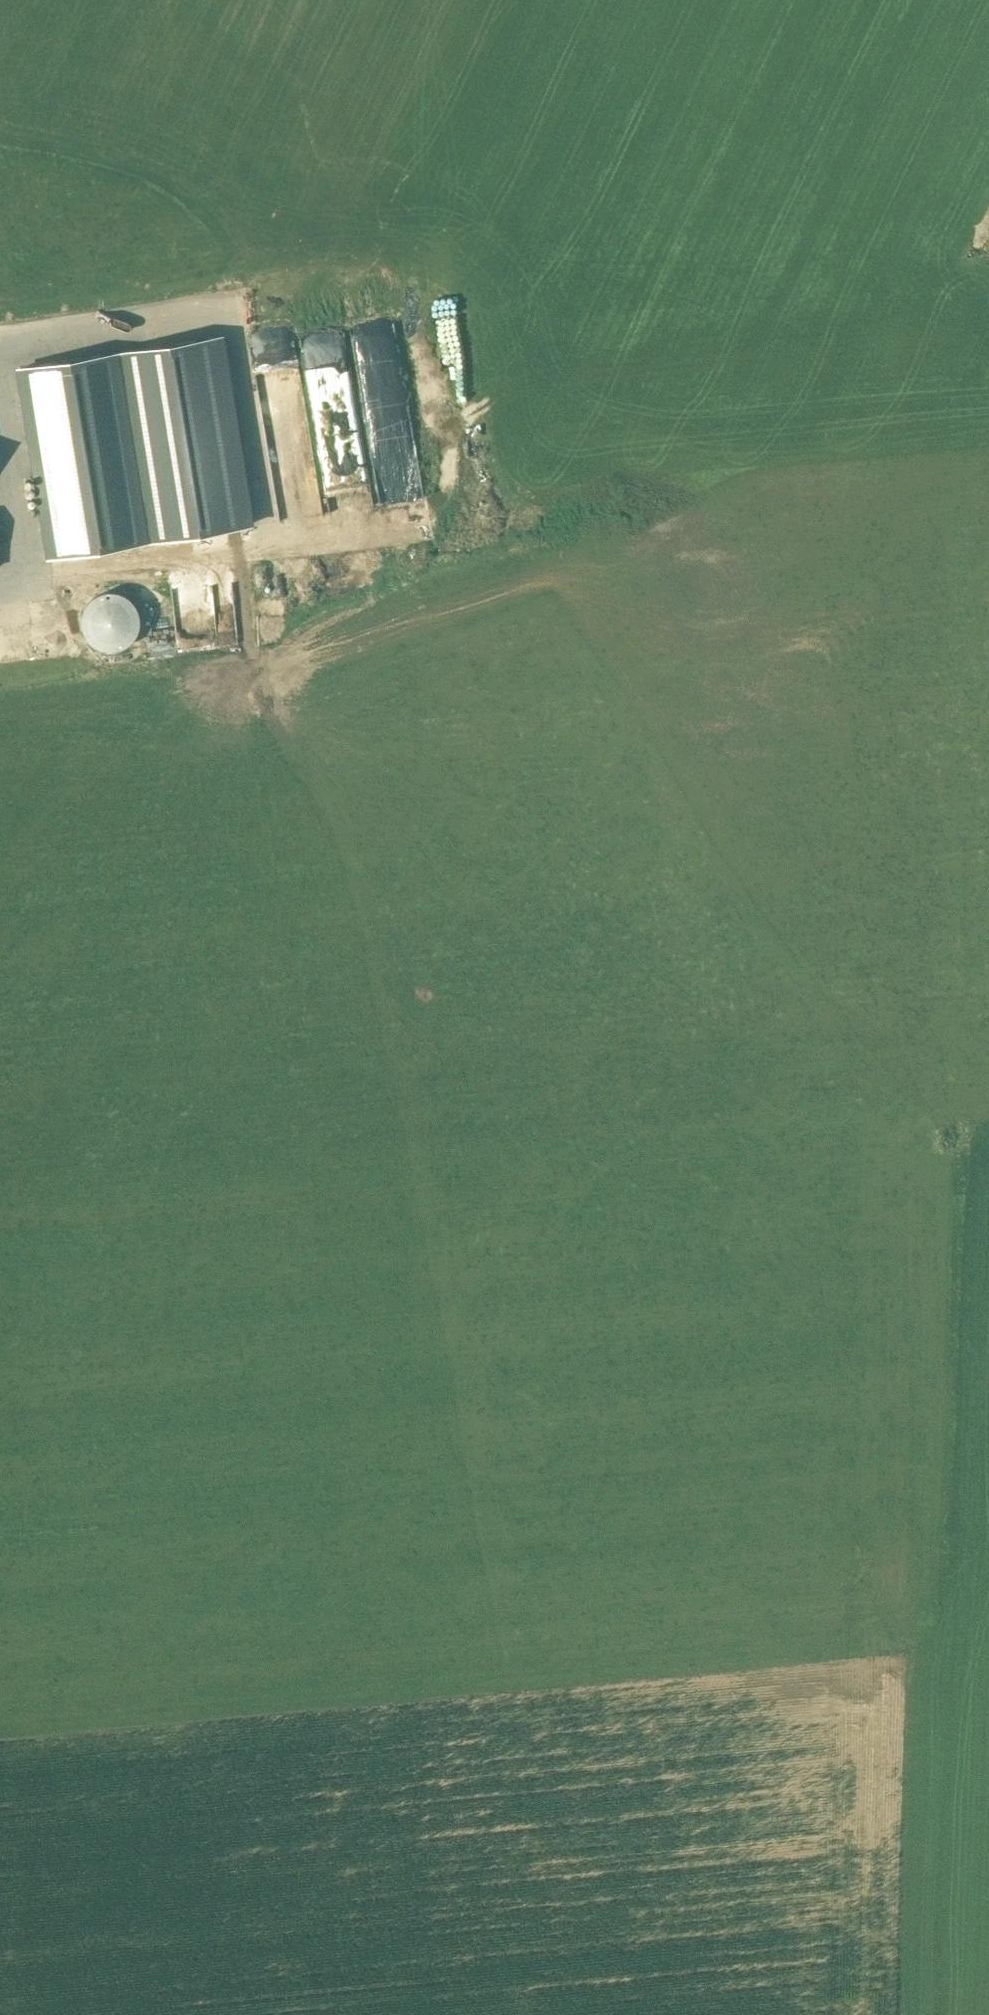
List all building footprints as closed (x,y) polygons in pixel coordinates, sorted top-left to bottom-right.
[(21,377),(50,557),(151,541),(123,361),(21,377)] [(120,592),(115,591),(110,591),(102,593),(96,596),(90,600),(85,607),(82,616),(82,623),(83,630),(87,637),(92,643),(98,647),(104,649),(111,650),(115,650),(121,648),(126,646),(130,643),(134,639),(138,634),(141,627),(141,621),(141,616),(139,611),(136,605),(132,599),(126,595),(120,592)]
